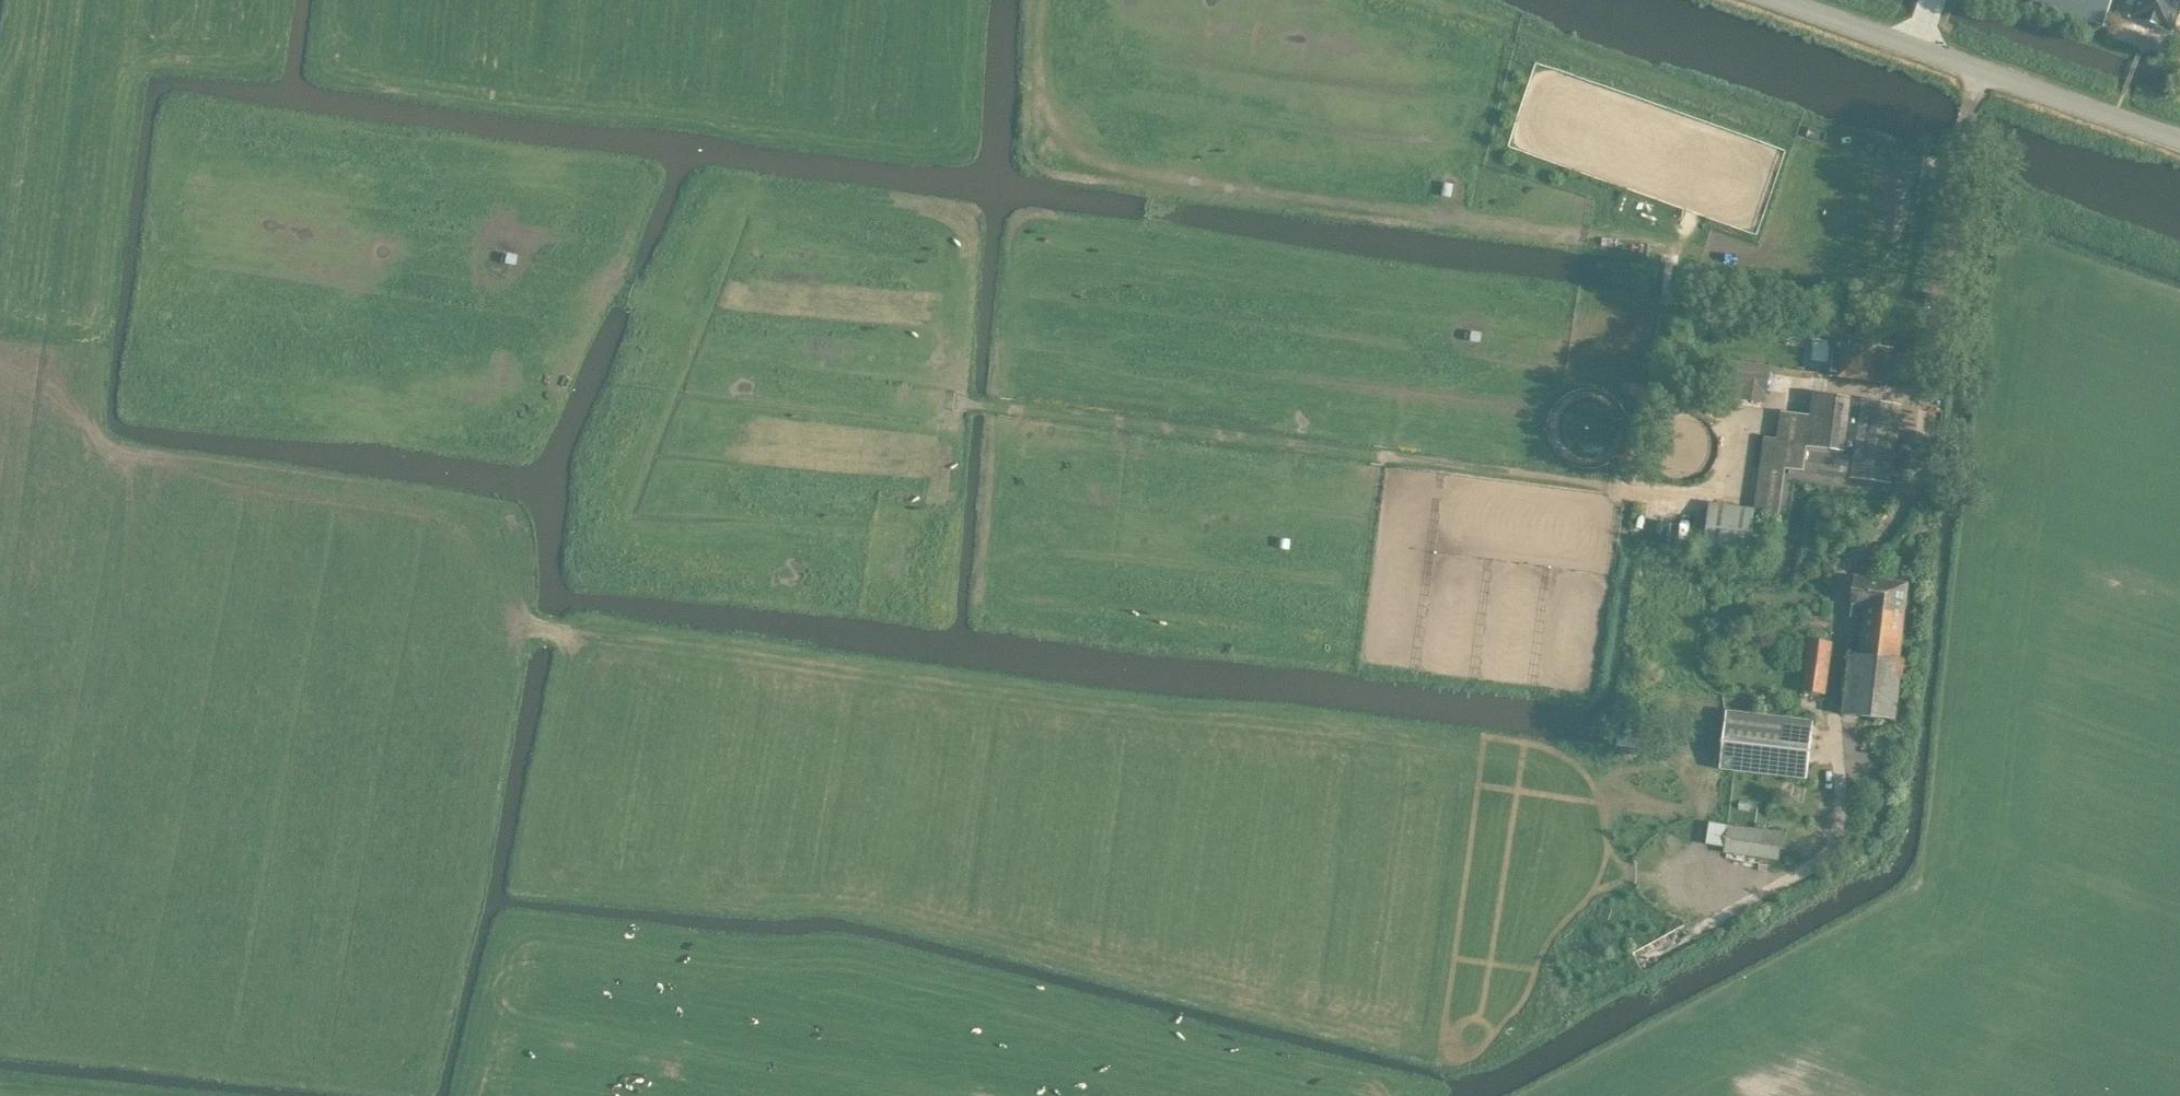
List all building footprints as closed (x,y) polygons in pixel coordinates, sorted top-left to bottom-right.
[(2101,26),(2110,0),(2030,0),(2101,26)] [(2179,3),(2179,0),(2135,0),(2129,16),(2170,30),(2179,3)] [(1826,374),(1888,383),(1892,346),(1881,345),(1881,338),(1831,332),(1826,374)] [(1728,368),(1725,395),(1752,398),(1753,389),(1764,390),(1767,373),(1728,368)] [(1753,511),(1778,514),(1784,467),(1891,482),(1901,403),(1812,392),(1808,415),(1780,411),(1776,438),(1764,435),(1753,511)] [(1702,549),(1746,555),(1752,507),(1708,501),(1702,549)] [(1842,714),(1897,719),(1910,582),(1852,575),(1848,617),(1860,618),(1857,655),(1848,654),(1842,714)] [(1802,689),(1826,693),(1833,641),(1808,637),(1802,689)] [(1722,770),(1806,779),(1813,721),(1729,712),(1722,770)] [(1723,852),(1778,859),(1782,830),(1727,822),(1723,852)]
